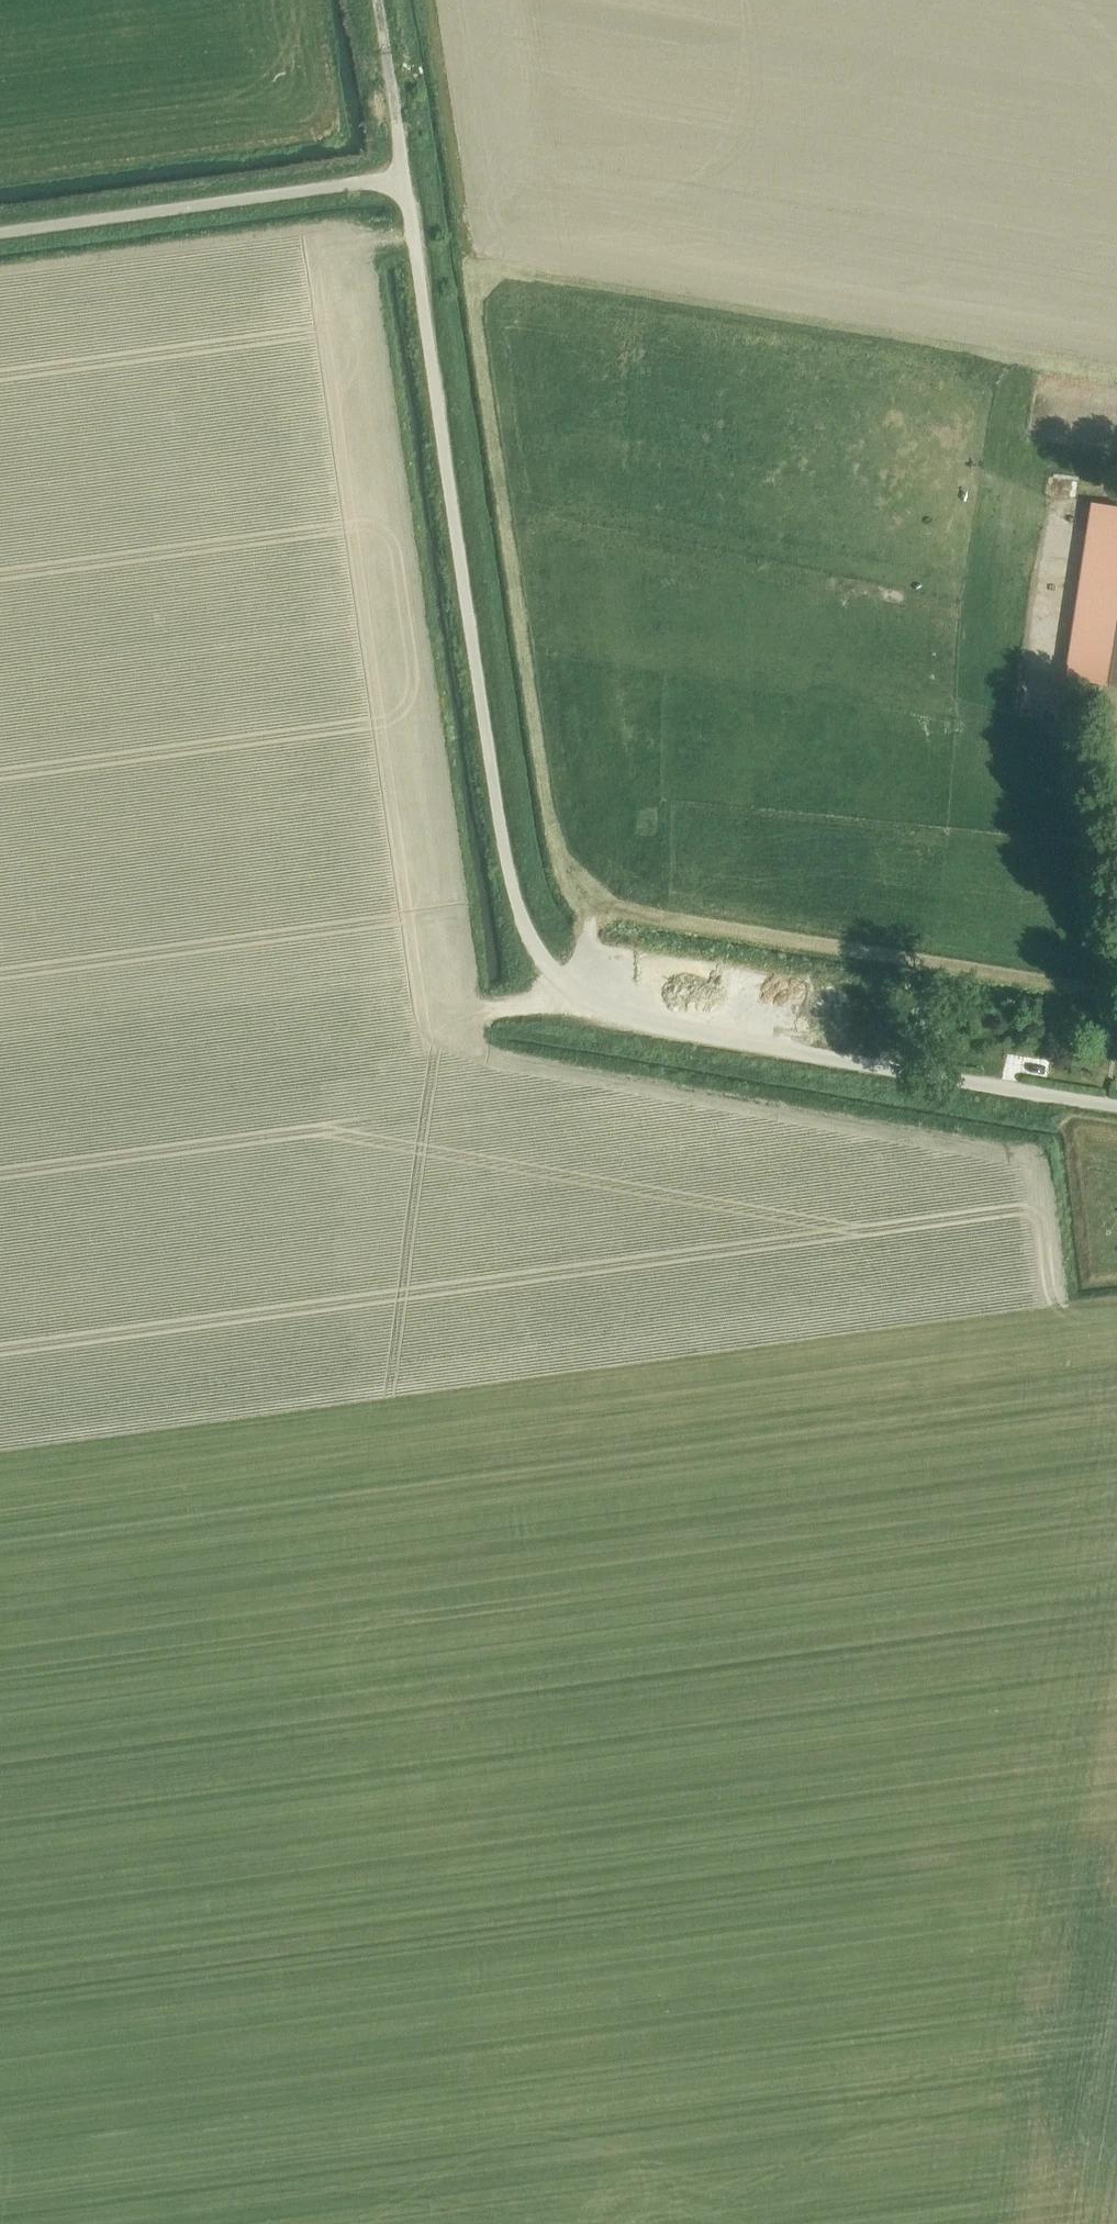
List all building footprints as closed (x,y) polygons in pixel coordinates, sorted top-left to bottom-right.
[(1065,678),(1109,684),(1116,685),(1116,506),(1091,502),(1065,678)] [(1107,1038),(1116,1040),(1116,1030),(1109,1028),(1107,1038)]
